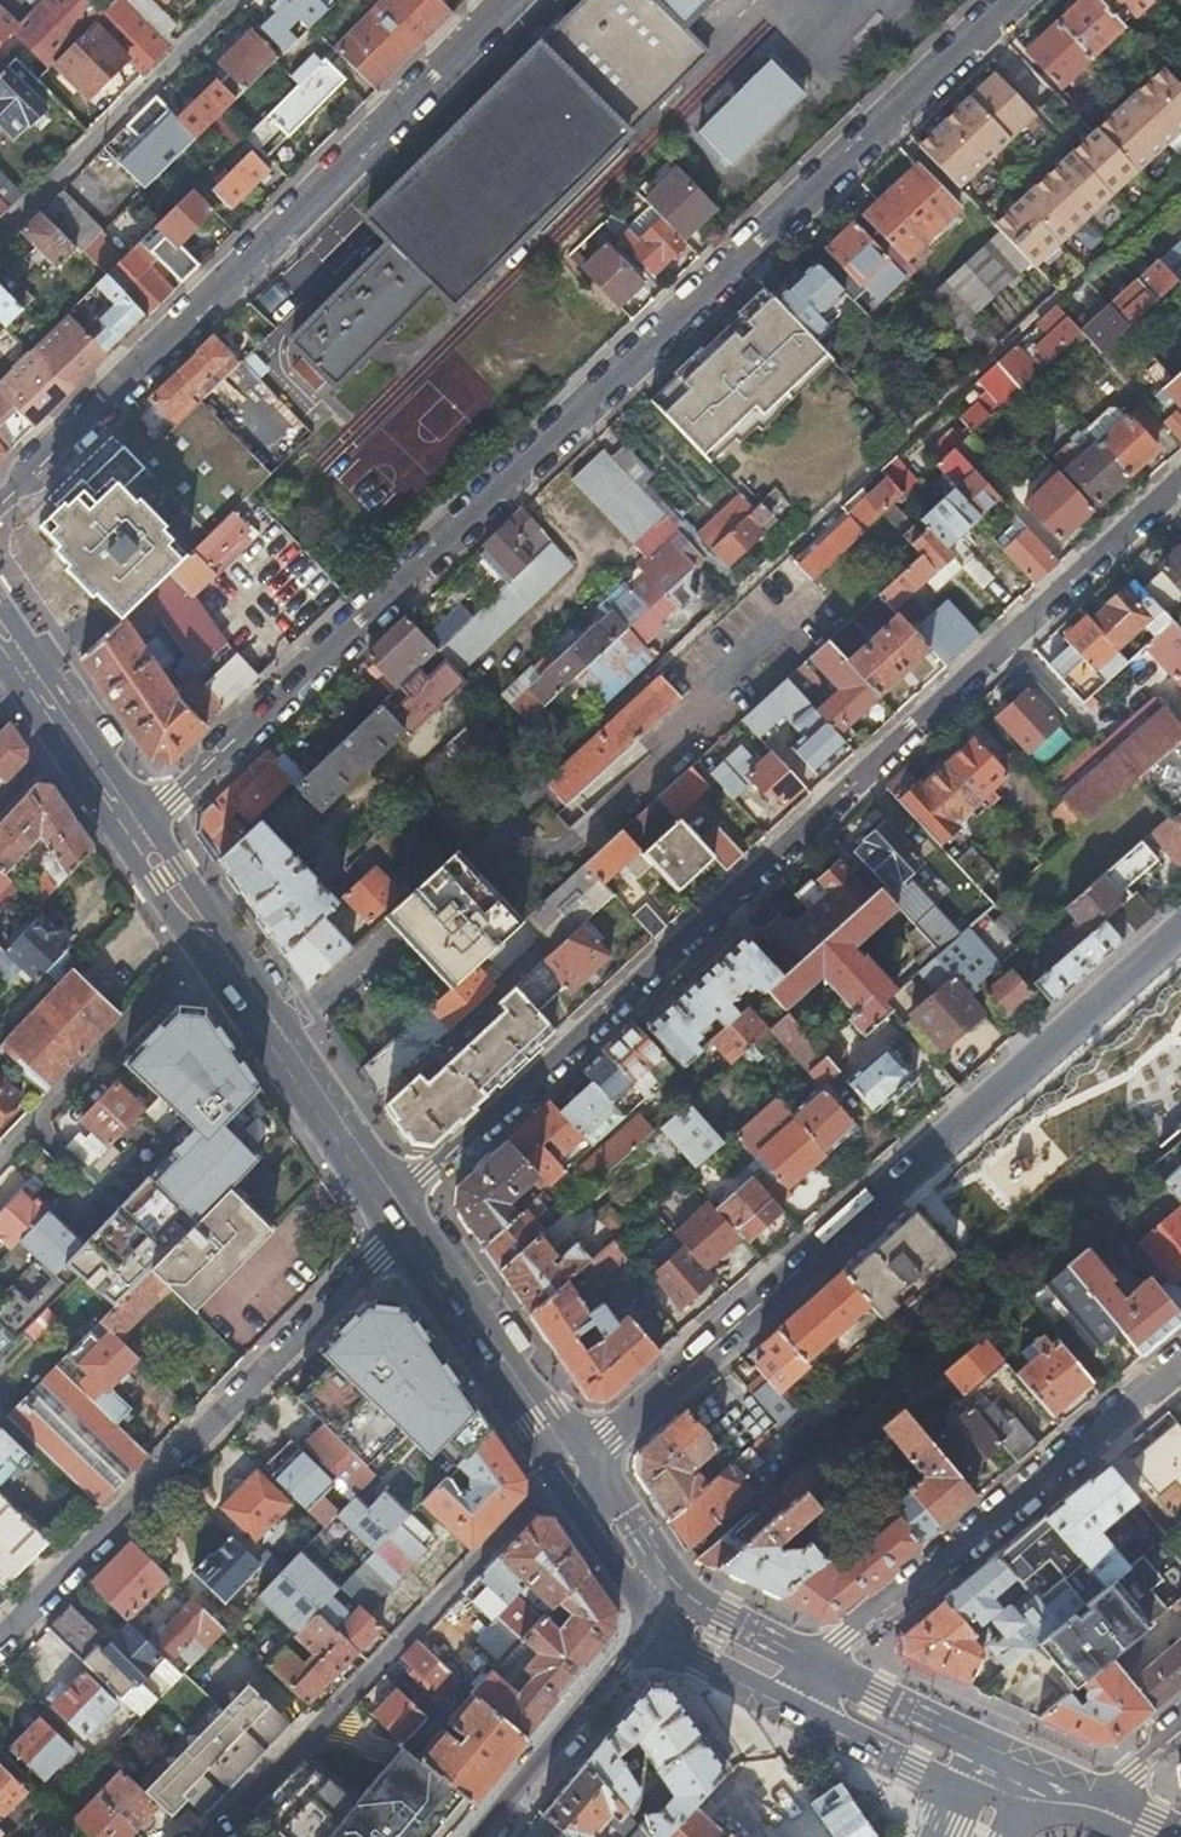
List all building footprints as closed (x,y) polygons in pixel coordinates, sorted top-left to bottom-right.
[(12,35),(26,50),(41,35),(62,56),(106,12),(94,0),(55,0),(53,2),(51,0),(43,0),(17,27),(13,23),(6,23),(0,18),(0,47),(12,35)] [(34,9),(43,0),(25,0),(34,9)] [(171,46),(124,0),(118,0),(106,12),(62,56),(37,81),(73,116),(129,60),(143,74),(171,46)] [(260,26),(284,51),(298,38),(289,29),(294,24),(295,25),(300,22),(307,28),(311,25),(327,9),(318,0),(286,0),(260,26)] [(366,218),(390,242),(376,257),(291,343),(333,385),(433,286),(706,53),(679,27),(706,0),(584,0),(366,218)] [(327,9),(336,0),(318,0),(327,9)] [(335,49),(375,90),(453,12),(441,0),(385,0),(335,49)] [(1123,27),(1109,12),(1098,0),(1081,0),(1025,52),(1059,87),(1123,27)] [(1109,12),(1121,0),(1098,0),(1109,12)] [(1150,0),(1128,0),(1143,15),(1154,4),(1150,0)] [(335,49),(311,25),(307,28),(298,37),(323,62),(325,60),(335,49)] [(722,172),(801,97),(764,58),(685,133),(722,172)] [(343,79),(325,60),(323,62),(247,136),(258,147),(272,133),(267,128),(275,121),(288,133),(343,79)] [(33,78),(15,61),(6,70),(24,87),(33,78)] [(1178,85),(1160,67),(995,225),(1012,242),(1025,256),(1035,266),(1180,127),(1180,82),(1178,85)] [(6,70),(0,76),(0,77),(0,123),(15,138),(30,124),(31,125),(46,109),(24,87),(6,70)] [(918,145),(958,187),(1034,114),(994,73),(918,145)] [(178,117),(156,95),(105,147),(145,188),(236,98),(217,79),(178,117)] [(271,169),(252,150),(212,188),(231,208),(271,169)] [(865,214),(893,244),(906,257),(916,249),(958,208),(917,165),(865,214)] [(680,239),(714,206),(679,169),(645,202),(650,207),(659,216),(680,239)] [(23,194),(0,171),(0,201),(8,209),(23,194)] [(194,188),(141,241),(174,274),(192,257),(179,243),(214,208),(194,188)] [(81,250),(100,231),(58,189),(39,208),(81,250)] [(8,209),(0,201),(0,218),(8,209)] [(602,224),(652,274),(681,246),(659,222),(658,217),(659,216),(650,207),(627,229),(613,214),(602,224)] [(75,247),(40,212),(21,231),(55,266),(64,258),(75,247)] [(856,224),(884,253),(893,244),(865,214),(856,224)] [(1012,242),(995,225),(987,217),(916,286),(939,311),(1007,247),(1012,242)] [(859,282),(887,256),(884,253),(856,224),(855,223),(815,260),(841,287),(852,276),(859,282)] [(118,263),(93,239),(82,250),(106,275),(118,263)] [(952,325),(1025,256),(1012,242),(1007,247),(939,311),(952,325)] [(1177,244),(1158,261),(1178,282),(1180,286),(1180,249),(1177,244)] [(583,268),(618,305),(642,282),(606,245),(583,268)] [(80,252),(75,247),(64,258),(69,263),(80,252)] [(916,249),(906,257),(912,264),(922,255),(916,249)] [(1057,289),(1035,266),(1025,256),(952,325),(983,357),(1057,289)] [(200,265),(192,257),(174,274),(182,282),(200,265)] [(121,260),(118,263),(106,275),(147,317),(173,291),(145,263),(134,273),(121,260)] [(776,299),(814,339),(826,327),(822,321),(833,311),(828,307),(844,291),(841,287),(815,260),(776,299)] [(1178,282),(1158,261),(1147,271),(1109,306),(1128,328),(1178,282)] [(147,317),(106,275),(95,286),(112,303),(94,320),(118,345),(147,317)] [(844,291),(853,301),(865,289),(859,282),(852,276),(841,287),(844,291)] [(5,326),(22,309),(14,301),(0,286),(0,321),(5,326)] [(25,290),(14,301),(22,309),(34,298),(25,290)] [(778,411),(833,359),(814,339),(776,299),(767,290),(741,314),(746,319),(735,330),(730,324),(678,374),(739,437),(741,440),(775,408),(778,411)] [(1079,329),(1058,306),(1038,324),(1049,336),(1034,349),(1032,347),(1024,354),(1015,345),(997,363),(1020,388),(1078,335),(1075,333),(1079,329)] [(1128,328),(1109,306),(1082,331),(1101,352),(1128,328)] [(730,324),(741,314),(737,310),(726,320),(730,324)] [(16,444),(10,438),(15,433),(21,439),(47,414),(40,407),(45,402),(48,405),(55,405),(85,377),(85,369),(82,366),(87,361),(94,368),(107,356),(66,314),(30,350),(10,369),(0,379),(0,459),(16,444)] [(746,319),(741,314),(730,324),(735,330),(746,319)] [(238,363),(212,336),(197,351),(198,352),(149,399),(167,418),(194,392),(200,399),(238,363)] [(30,350),(22,343),(3,362),(10,369),(30,350)] [(313,433),(242,359),(238,363),(200,399),(174,425),(166,433),(149,449),(136,462),(111,436),(49,495),(59,507),(41,525),(53,537),(63,549),(59,553),(69,564),(60,573),(80,593),(89,585),(120,618),(249,494),(313,433)] [(85,377),(94,368),(87,361),(82,366),(85,369),(85,377)] [(1020,388),(997,363),(977,381),(992,397),(982,406),(977,401),(959,418),(966,426),(963,429),(962,428),(948,441),(955,448),(972,432),(1020,388)] [(1172,378),(1161,388),(1180,409),(1180,370),(1172,378)] [(710,464),(739,437),(678,374),(650,400),(710,464)] [(194,392),(167,418),(174,425),(200,399),(194,392)] [(40,407),(47,414),(55,405),(48,405),(45,402),(40,407)] [(1098,442),(1128,475),(1156,448),(1148,440),(1160,428),(1140,405),(1128,415),(1127,415),(1125,416),(1098,442)] [(1109,407),(1085,429),(1097,441),(1098,442),(1125,416),(1117,408),(1109,407)] [(744,443),(778,411),(775,408),(741,440),(744,443)] [(1173,412),(1162,422),(1180,442),(1180,420),(1173,412)] [(149,449),(124,423),(111,436),(136,462),(149,449)] [(972,432),(955,448),(974,468),(975,470),(992,454),(972,432)] [(10,438),(16,444),(21,439),(15,433),(10,438)] [(1098,442),(1097,441),(1067,470),(1097,503),(1128,475),(1098,442)] [(909,445),(904,449),(908,454),(913,449),(909,445)] [(609,458),(638,489),(643,485),(638,480),(647,472),(622,446),(609,458)] [(974,468),(955,448),(938,464),(956,485),(974,468)] [(666,537),(675,528),(638,489),(609,458),(600,449),(570,478),(653,567),(608,609),(611,612),(529,688),(533,693),(515,710),(527,723),(664,595),(689,571),(694,567),(666,537)] [(895,458),(881,470),(887,477),(903,495),(917,483),(895,458)] [(974,468),(956,485),(921,518),(929,527),(947,546),(957,537),(1000,497),(975,470),(974,468)] [(1093,508),(1060,472),(1026,504),(1059,539),(1093,508)] [(858,492),(841,507),(847,513),(857,524),(863,531),(882,514),(900,498),(903,495),(887,477),(864,498),(858,492)] [(765,509),(779,497),(774,492),(761,504),(765,509)] [(262,507),(249,494),(120,618),(79,657),(150,760),(168,761),(257,676),(237,655),(203,684),(194,673),(196,671),(184,654),(174,670),(183,683),(177,689),(178,698),(169,704),(151,677),(158,672),(172,663),(154,637),(140,647),(249,542),(238,530),(262,507)] [(772,516),(765,509),(761,504),(754,511),(740,496),(716,518),(730,533),(711,551),(725,566),(761,533),(757,529),(772,516)] [(917,516),(900,498),(882,514),(899,532),(917,516)] [(495,595),(551,541),(552,540),(521,508),(482,545),(485,548),(480,554),(481,553),(502,574),(501,575),(488,587),(495,595)] [(1059,561),(1012,510),(988,532),(1035,583),(1059,561)] [(857,524),(847,513),(793,562),(810,580),(863,531),(857,524)] [(920,536),(911,526),(902,535),(920,555),(867,604),(874,610),(884,602),(892,610),(923,581),(933,592),(963,563),(953,553),(947,546),(929,527),(920,536)] [(957,537),(947,546),(953,553),(963,563),(964,565),(974,556),(957,537)] [(438,651),(460,674),(573,564),(551,541),(495,595),(473,616),(438,651)] [(1167,617),(1180,604),(1180,545),(1158,566),(1162,570),(1142,589),(1167,617)] [(502,574),(481,553),(480,554),(501,575),(502,574)] [(964,565),(984,587),(995,577),(974,556),(964,565)] [(687,587),(689,571),(664,595),(681,612),(696,597),(687,587)] [(1141,624),(1154,636),(1171,621),(1167,617),(1142,589),(1134,580),(1124,589),(1122,588),(1101,607),(1103,609),(1090,621),(1114,647),(1141,624)] [(945,667),(977,638),(944,602),(912,632),(928,649),(945,667)] [(473,616),(462,605),(426,639),(438,651),(473,616)] [(928,649),(912,632),(896,615),(845,662),(876,696),(876,697),(928,649)] [(409,678),(438,651),(426,639),(406,617),(366,656),(384,673),(394,663),(409,678)] [(1071,647),(1049,667),(1082,702),(1090,694),(1127,661),(1114,647),(1090,621),(1086,617),(1063,638),(1071,647)] [(1171,621),(1154,636),(1143,647),(1180,688),(1180,632),(1171,621)] [(876,696),(845,662),(826,642),(810,656),(840,688),(817,711),(837,733),(876,696)] [(818,674),(805,661),(786,678),(803,696),(817,684),(813,679),(818,674)] [(398,689),(409,678),(394,663),(384,673),(398,689)] [(1019,663),(1008,674),(1024,692),(996,717),(1027,750),(1055,724),(1043,711),(1053,701),(1019,663)] [(381,705),(296,787),(319,811),(390,743),(395,749),(422,723),(417,718),(449,687),(434,671),(389,713),(381,705)] [(167,684),(158,672),(151,677),(169,704),(178,698),(167,684)] [(680,698),(660,675),(545,782),(564,803),(680,698)] [(816,773),(847,744),(837,733),(817,711),(803,696),(786,678),(742,719),(758,737),(789,709),(801,722),(804,720),(807,723),(801,728),(806,733),(792,747),(816,773)] [(1090,694),(1082,702),(1088,709),(1097,701),(1090,694)] [(1180,726),(1152,695),(1112,732),(1124,744),(1106,760),(1095,748),(1091,743),(1046,783),(1060,799),(1083,824),(1136,777),(1170,747),(1180,737),(1180,725),(1180,726)] [(388,854),(415,828),(416,827),(414,825),(502,743),(478,718),(390,799),(401,812),(373,838),(388,854)] [(10,722),(0,733),(0,787),(25,760),(27,747),(10,722)] [(1112,732),(1095,748),(1106,760),(1124,744),(1112,732)] [(1170,747),(1180,760),(1180,737),(1170,747)] [(947,763),(985,806),(996,796),(989,788),(1003,774),(972,740),(947,763)] [(733,766),(713,745),(705,753),(698,760),(715,778),(717,781),(733,766)] [(1136,777),(1168,813),(1180,802),(1180,760),(1170,747),(1136,777)] [(199,832),(219,861),(266,815),(294,788),(272,763),(276,759),(267,750),(200,814),(199,832)] [(803,785),(773,752),(747,775),(765,795),(770,790),(783,803),(803,785)] [(715,778),(698,760),(657,797),(664,804),(678,819),(684,825),(702,810),(692,799),(715,778)] [(905,769),(886,787),(937,843),(958,825),(955,823),(957,821),(955,819),(967,808),(974,816),(985,806),(947,763),(922,786),(905,769)] [(38,904),(92,846),(50,783),(37,782),(0,822),(0,887),(9,877),(5,872),(39,835),(50,850),(41,856),(40,857),(40,859),(40,861),(45,869),(25,891),(38,904)] [(664,804),(657,797),(621,830),(628,837),(664,804)] [(1083,824),(1060,799),(1050,809),(1072,834),(1083,824)] [(1132,931),(1149,915),(1148,913),(1149,907),(1139,895),(1133,896),(1130,893),(1129,894),(1124,889),(1157,861),(1156,860),(1166,851),(1180,868),(1180,828),(1177,823),(1168,814),(1063,907),(1067,910),(1060,916),(1067,925),(1051,939),(1063,953),(1104,917),(1113,909),(1132,931)] [(281,953),(321,917),(336,902),(266,827),(272,821),(266,815),(219,861),(281,953)] [(713,857),(699,841),(684,825),(678,819),(642,851),(654,864),(677,889),(713,857)] [(869,840),(857,850),(889,886),(899,877),(901,878),(919,861),(883,822),(866,838),(869,840)] [(725,870),(743,854),(716,825),(699,841),(713,857),(725,870)] [(628,837),(621,830),(583,865),(600,883),(623,862),(638,878),(654,864),(642,851),(628,837)] [(810,910),(829,931),(878,886),(869,876),(858,886),(849,875),(859,866),(832,837),(818,850),(832,866),(820,878),(821,881),(816,885),(811,879),(795,894),(810,910)] [(970,846),(954,861),(970,879),(977,887),(993,872),(970,846)] [(1016,866),(1024,876),(1038,863),(1025,849),(1012,861),(1016,866)] [(457,857),(453,852),(388,913),(392,917),(396,921),(461,861),(457,857)] [(358,881),(372,869),(361,857),(348,870),(358,881)] [(488,952),(518,924),(461,861),(396,921),(454,984),(484,956),(485,955),(488,952)] [(600,883),(583,865),(529,914),(551,937),(558,945),(580,924),(611,895),(600,883)] [(984,894),(993,904),(1024,876),(1016,866),(984,894)] [(396,892),(373,867),(372,869),(358,881),(343,896),(366,920),(396,892)] [(957,890),(980,915),(984,912),(993,904),(984,894),(977,887),(970,879),(957,890)] [(766,988),(783,1008),(820,976),(852,1011),(848,1015),(850,1017),(847,1019),(861,1034),(889,1010),(882,1002),(896,989),(864,954),(861,957),(851,947),(897,907),(878,886),(829,931),(779,975),(766,988)] [(653,937),(667,925),(648,904),(634,916),(653,937)] [(770,964),(779,975),(829,931),(810,910),(789,928),(778,916),(760,932),(746,917),(735,927),(744,936),(756,949),(767,940),(781,954),(770,964)] [(40,912),(4,951),(35,981),(70,944),(57,932),(59,929),(40,912)] [(921,967),(918,970),(935,990),(909,1013),(941,1049),(982,1014),(967,997),(977,988),(975,985),(982,979),(1016,948),(984,912),(980,915),(957,936),(938,952),(921,967)] [(551,937),(529,914),(518,924),(488,952),(509,975),(551,937)] [(306,989),(350,949),(321,917),(281,953),(306,989)] [(1032,980),(1051,1002),(1123,939),(1104,917),(1063,953),(1032,980)] [(580,924),(558,945),(512,987),(535,1012),(563,986),(569,992),(610,955),(580,924)] [(930,943),(938,952),(957,936),(947,925),(928,941),(930,943)] [(680,1065),(699,1048),(693,1042),(700,1035),(697,1032),(714,1017),(718,1021),(711,1028),(715,1033),(738,1012),(728,1002),(744,988),(747,991),(755,985),(761,992),(766,988),(779,975),(770,964),(756,949),(744,936),(645,1027),(680,1065)] [(914,958),(921,967),(938,952),(930,943),(914,958)] [(490,963),(484,956),(454,984),(408,1026),(415,1033),(436,1014),(449,1028),(493,988),(479,973),(490,963)] [(71,970),(0,1045),(0,1051),(44,1094),(119,1017),(71,970)] [(977,988),(1001,1015),(1030,990),(1011,970),(990,988),(982,979),(975,985),(977,988)] [(535,1012),(512,987),(496,1002),(504,1011),(425,1084),(417,1075),(385,1105),(412,1144),(420,1145),(429,1146),(552,1031),(535,1012)] [(144,1043),(134,1034),(118,1051),(146,1076),(172,1049),(207,1013),(192,991),(144,1043)] [(730,1062),(739,1055),(767,1029),(746,1006),(738,1012),(715,1033),(709,1039),(730,1062)] [(820,1086),(790,1113),(824,1153),(826,1154),(857,1126),(822,1086),(839,1071),(787,1012),(770,1027),(820,1086)] [(219,1031),(207,1013),(172,1049),(178,1054),(165,1067),(175,1077),(219,1031)] [(643,1099),(653,1090),(638,1074),(650,1063),(661,1074),(671,1066),(632,1022),(601,1052),(630,1084),(643,1099)] [(421,1050),(403,1030),(398,1035),(361,1069),(376,1091),(421,1050)] [(259,1091),(219,1031),(175,1077),(157,1097),(165,1105),(167,1107),(191,1083),(196,1088),(174,1112),(177,1116),(151,1143),(138,1131),(95,1175),(137,1217),(181,1172),(174,1163),(194,1143),(202,1150),(218,1133),(259,1091)] [(885,1047),(846,1079),(874,1111),(893,1095),(894,1097),(914,1080),(885,1047)] [(611,1102),(630,1084),(601,1052),(582,1069),(591,1080),(610,1100),(611,1102)] [(1158,1085),(1175,1110),(1180,1106),(1180,1069),(1158,1085)] [(0,1076),(0,1118),(4,1113),(11,1113),(18,1105),(18,1099),(21,1096),(0,1076)] [(588,1149),(597,1141),(583,1125),(610,1100),(591,1080),(555,1112),(579,1138),(588,1149)] [(82,1120),(110,1147),(141,1114),(144,1110),(116,1084),(82,1120)] [(286,1130),(259,1091),(218,1133),(230,1145),(246,1161),(240,1167),(244,1172),(286,1130)] [(165,1105),(157,1097),(144,1110),(141,1114),(149,1121),(165,1105)] [(754,1158),(744,1167),(751,1175),(777,1205),(790,1193),(785,1187),(800,1174),(805,1179),(805,1183),(807,1185),(811,1186),(820,1178),(820,1175),(818,1172),(815,1173),(809,1166),(824,1153),(790,1113),(778,1099),(735,1136),(754,1158)] [(520,1127),(538,1148),(546,1141),(559,1155),(579,1138),(555,1112),(546,1102),(520,1127)] [(695,1166),(722,1142),(687,1102),(659,1126),(695,1166)] [(587,1191),(653,1131),(639,1116),(573,1175),(587,1191)] [(545,1187),(553,1180),(561,1173),(538,1148),(520,1127),(504,1141),(545,1187)] [(230,1145),(218,1133),(202,1150),(198,1154),(210,1165),(230,1145)] [(481,1245),(540,1192),(545,1187),(504,1141),(489,1155),(457,1185),(455,1194),(453,1204),(481,1245)] [(208,1180),(222,1195),(228,1189),(240,1177),(224,1163),(208,1180)] [(1162,1182),(1173,1195),(1180,1204),(1180,1166),(1162,1182)] [(164,1206),(188,1230),(222,1195),(208,1180),(198,1171),(164,1206)] [(777,1205),(751,1175),(715,1207),(741,1237),(746,1242),(782,1210),(777,1205)] [(1173,1195),(1162,1182),(1152,1190),(1163,1203),(1173,1195)] [(646,1209),(668,1191),(662,1184),(640,1202),(646,1209)] [(51,1209),(29,1189),(0,1219),(0,1239),(12,1250),(51,1209)] [(188,1230),(149,1270),(169,1289),(213,1332),(291,1252),(228,1189),(222,1195),(188,1230)] [(548,1227),(547,1226),(537,1215),(550,1203),(540,1192),(481,1245),(499,1271),(539,1235),(548,1227)] [(741,1237),(715,1207),(708,1200),(671,1232),(681,1243),(704,1269),(741,1237)] [(937,1268),(952,1255),(949,1252),(911,1207),(841,1270),(869,1301),(881,1316),(897,1302),(891,1295),(931,1261),(937,1268)] [(1171,1278),(1180,1270),(1180,1211),(1178,1208),(1138,1242),(1170,1279),(1171,1278)] [(528,1314),(590,1259),(575,1242),(561,1255),(562,1257),(555,1263),(552,1259),(557,1255),(539,1235),(499,1271),(507,1284),(528,1314)] [(149,1270),(118,1237),(81,1275),(113,1307),(149,1270)] [(626,1259),(612,1240),(590,1259),(528,1314),(550,1346),(586,1400),(604,1401),(658,1352),(626,1315),(616,1323),(598,1297),(590,1303),(594,1309),(588,1313),(578,1299),(591,1288),(592,1288),(626,1259)] [(1127,1241),(1121,1246),(1127,1253),(1133,1248),(1127,1241)] [(704,1269),(681,1243),(647,1273),(678,1308),(712,1278),(704,1269)] [(1085,1248),(1065,1265),(1119,1328),(1141,1354),(1180,1321),(1180,1317),(1158,1290),(1146,1276),(1117,1301),(1117,1295),(1110,1287),(1105,1287),(1104,1284),(1111,1279),(1085,1248)] [(44,1317),(65,1290),(52,1279),(54,1277),(37,1264),(0,1312),(0,1318),(18,1332),(24,1325),(40,1337),(51,1323),(44,1317)] [(1119,1328),(1065,1265),(1044,1283),(1097,1345),(1119,1328)] [(169,1289),(149,1270),(113,1307),(111,1309),(99,1321),(109,1331),(118,1340),(169,1289)] [(843,1323),(869,1301),(841,1270),(776,1328),(803,1359),(822,1342),(832,1353),(841,1345),(832,1334),(837,1330),(842,1337),(849,1330),(843,1323)] [(1171,1278),(1170,1279),(1158,1290),(1180,1317),(1180,1290),(1171,1278)] [(459,1386),(398,1296),(371,1295),(306,1361),(359,1413),(400,1371),(412,1387),(423,1400),(428,1407),(433,1413),(459,1386)] [(15,1338),(0,1325),(0,1355),(15,1338)] [(778,1392),(808,1365),(803,1359),(776,1328),(757,1344),(763,1350),(753,1359),(754,1365),(772,1384),(778,1392)] [(89,1331),(81,1340),(66,1355),(86,1375),(77,1385),(116,1423),(131,1407),(111,1388),(138,1360),(127,1349),(118,1340),(109,1331),(99,1341),(89,1331)] [(1049,1413),(1090,1377),(1057,1338),(1050,1343),(1040,1332),(1028,1343),(1038,1354),(1015,1374),(1049,1413)] [(1000,1439),(1017,1458),(1036,1442),(1012,1414),(1006,1419),(973,1381),(1001,1357),(983,1336),(942,1372),(951,1382),(971,1405),(1000,1439)] [(127,1349),(138,1360),(149,1349),(137,1339),(127,1349)] [(763,1350),(757,1344),(748,1352),(753,1359),(763,1350)] [(359,1413),(306,1361),(284,1384),(324,1423),(366,1465),(374,1473),(407,1440),(400,1431),(386,1413),(412,1387),(400,1371),(359,1413)] [(96,1506),(147,1454),(116,1423),(77,1385),(57,1365),(6,1417),(96,1506)] [(942,1372),(900,1407),(909,1418),(951,1382),(942,1372)] [(810,1391),(822,1381),(815,1373),(803,1383),(810,1391)] [(756,1398),(776,1421),(792,1407),(778,1392),(772,1384),(756,1398)] [(481,1418),(459,1386),(433,1413),(407,1440),(374,1473),(367,1481),(386,1500),(404,1481),(409,1488),(421,1481),(481,1418)] [(400,1431),(428,1407),(423,1400),(412,1387),(386,1413),(400,1431)] [(965,1470),(1000,1439),(971,1405),(958,1415),(954,1411),(948,1416),(952,1421),(935,1435),(965,1470)] [(407,1440),(433,1413),(428,1407),(400,1431),(407,1440)] [(906,1488),(937,1525),(974,1494),(909,1418),(900,1407),(880,1425),(915,1465),(919,1466),(925,1462),(929,1467),(927,1469),(928,1471),(911,1486),(906,1479),(899,1484),(904,1490),(906,1488)] [(633,1470),(666,1517),(706,1482),(698,1472),(692,1466),(699,1460),(717,1445),(686,1408),(637,1451),(636,1459),(633,1470)] [(1145,1430),(1180,1473),(1180,1423),(1170,1410),(1145,1430)] [(337,1512),(358,1491),(349,1482),(366,1465),(324,1423),(304,1444),(338,1477),(333,1481),(299,1448),(273,1476),(324,1525),(337,1512)] [(17,1466),(19,1468),(30,1457),(0,1428),(0,1483),(17,1466)] [(524,1481),(489,1430),(456,1465),(470,1478),(470,1484),(473,1489),(470,1493),(466,1489),(458,1490),(444,1477),(420,1503),(470,1550),(523,1494),(524,1481)] [(666,1517),(687,1547),(755,1490),(738,1470),(756,1454),(754,1451),(766,1441),(760,1435),(706,1482),(666,1517)] [(866,1436),(835,1463),(843,1473),(874,1446),(866,1436)] [(1107,1462),(1166,1533),(1180,1521),(1180,1512),(1126,1446),(1107,1462)] [(692,1466),(698,1472),(705,1467),(699,1460),(692,1466)] [(1107,1462),(1044,1514),(1104,1585),(1129,1564),(1100,1529),(1132,1503),(1153,1528),(1149,1532),(1157,1541),(1166,1533),(1107,1462)] [(835,1463),(763,1525),(715,1566),(752,1583),(779,1595),(822,1559),(807,1541),(801,1547),(794,1539),(783,1548),(777,1550),(773,1546),(786,1535),(788,1536),(820,1508),(819,1507),(850,1481),(843,1473),(835,1463)] [(273,1531),(283,1521),(279,1516),(291,1503),(255,1469),(219,1505),(255,1540),(268,1527),(273,1531)] [(822,1559),(779,1595),(817,1613),(832,1612),(894,1561),(937,1525),(906,1488),(904,1490),(868,1521),(878,1534),(867,1544),(859,1544),(854,1548),(850,1543),(843,1550),(847,1554),(846,1562),(834,1571),(823,1558),(822,1559)] [(34,1556),(47,1542),(5,1500),(0,1504),(0,1523),(34,1556)] [(763,1525),(751,1511),(697,1557),(699,1558),(715,1566),(763,1525)] [(375,1549),(337,1512),(324,1525),(320,1530),(283,1568),(273,1578),(261,1591),(279,1608),(298,1590),(319,1609),(340,1587),(359,1567),(375,1549)] [(409,1514),(375,1549),(359,1567),(340,1587),(360,1606),(366,1612),(425,1550),(420,1544),(430,1533),(409,1514)] [(1104,1585),(1044,1514),(933,1607),(901,1635),(903,1653),(967,1683),(984,1651),(972,1636),(971,1630),(963,1620),(972,1612),(979,1621),(996,1606),(989,1597),(1015,1575),(1028,1591),(1029,1590),(1035,1596),(1014,1614),(1009,1607),(995,1619),(996,1620),(983,1631),(991,1642),(989,1644),(1008,1666),(1037,1642),(1073,1611),(1086,1600),(1104,1585)] [(587,1572),(550,1518),(534,1517),(497,1555),(526,1582),(516,1595),(542,1618),(522,1597),(527,1592),(523,1587),(525,1585),(526,1584),(552,1608),(587,1572)] [(16,1561),(22,1568),(34,1556),(0,1523),(0,1545),(16,1561)] [(172,1553),(145,1526),(130,1542),(158,1568),(172,1553)] [(243,1549),(230,1536),(213,1554),(210,1552),(192,1571),(223,1601),(259,1565),(243,1549)] [(855,1540),(850,1543),(854,1548),(859,1544),(855,1540)] [(158,1568),(130,1542),(89,1584),(123,1617),(126,1620),(132,1615),(153,1593),(160,1585),(164,1581),(167,1577),(158,1568)] [(273,1578),(283,1568),(264,1550),(261,1553),(250,1542),(243,1549),(259,1565),(273,1578)] [(16,1561),(0,1545),(0,1578),(16,1561)] [(1129,1564),(1104,1585),(1086,1600),(1090,1606),(1078,1616),(1073,1611),(1037,1642),(1073,1686),(1118,1649),(1167,1607),(1151,1587),(1164,1576),(1144,1552),(1129,1564)] [(526,1582),(497,1555),(477,1577),(505,1603),(507,1605),(533,1628),(542,1618),(516,1595),(526,1582)] [(0,1578),(0,1589),(5,1594),(27,1572),(22,1568),(16,1561),(0,1578)] [(615,1613),(587,1572),(552,1608),(550,1610),(542,1618),(533,1628),(526,1635),(504,1658),(510,1664),(527,1646),(536,1654),(523,1669),(526,1671),(510,1689),(491,1672),(472,1692),(527,1737),(543,1717),(614,1631),(615,1620),(615,1613)] [(505,1603),(477,1577),(463,1592),(490,1618),(505,1603)] [(169,1586),(164,1581),(160,1585),(153,1593),(158,1598),(169,1586)] [(550,1610),(552,1608),(526,1584),(525,1585),(550,1610)] [(542,1618),(550,1610),(525,1585),(523,1587),(527,1592),(522,1597),(542,1618)] [(1029,1590),(1028,1591),(1009,1607),(1014,1614),(1035,1596),(1029,1590)] [(1171,1604),(1176,1611),(1180,1607),(1180,1596),(1171,1604)] [(201,1654),(223,1631),(191,1600),(155,1638),(174,1657),(178,1652),(190,1665),(201,1654)] [(1090,1606),(1086,1600),(1073,1611),(1078,1616),(1090,1606)] [(104,1636),(70,1604),(47,1628),(58,1639),(80,1659),(121,1699),(149,1670),(168,1688),(140,1717),(126,1731),(165,1770),(162,1774),(187,1798),(186,1800),(204,1817),(285,1731),(291,1724),(249,1685),(243,1691),(225,1710),(184,1671),(182,1674),(144,1638),(126,1620),(123,1617),(104,1636)] [(533,1628),(507,1605),(498,1616),(513,1629),(516,1626),(526,1635),(533,1628)] [(381,1626),(366,1612),(360,1606),(335,1632),(356,1652),(381,1626)] [(335,1632),(315,1612),(294,1635),(313,1655),(303,1666),(283,1646),(265,1665),(307,1704),(356,1652),(335,1632)] [(126,1620),(144,1638),(150,1632),(132,1615),(126,1620)] [(1038,1716),(1097,1744),(1104,1743),(1112,1743),(1180,1686),(1180,1636),(1143,1668),(1131,1680),(1117,1663),(1125,1657),(1118,1649),(1073,1686),(1038,1716)] [(69,1670),(80,1659),(58,1639),(47,1650),(69,1670)] [(459,1680),(417,1640),(402,1656),(414,1668),(409,1674),(416,1680),(422,1675),(437,1689),(419,1709),(426,1716),(459,1680)] [(51,1704),(83,1735),(114,1703),(82,1672),(51,1704)] [(627,1811),(657,1769),(674,1795),(658,1811),(650,1811),(638,1824),(646,1834),(649,1836),(664,1836),(692,1806),(724,1771),(666,1685),(657,1685),(646,1685),(583,1762),(627,1811)] [(426,1716),(419,1709),(397,1688),(372,1716),(401,1743),(426,1716)] [(473,1803),(527,1737),(472,1692),(447,1722),(464,1736),(460,1742),(443,1728),(418,1758),(473,1803)] [(9,1746),(10,1748),(43,1778),(71,1747),(39,1716),(17,1739),(9,1746)] [(144,1793),(162,1774),(165,1770),(126,1731),(104,1754),(122,1771),(144,1793)] [(473,1803),(418,1758),(403,1745),(354,1801),(303,1759),(254,1812),(285,1836),(445,1836),(473,1803)] [(627,1811),(583,1762),(542,1812),(572,1836),(596,1836),(593,1834),(606,1819),(618,1830),(630,1815),(627,1811)] [(4,1836),(20,1836),(35,1821),(31,1818),(38,1810),(36,1807),(41,1801),(0,1763),(0,1833),(4,1836)] [(157,1805),(144,1793),(122,1771),(98,1796),(74,1822),(89,1836),(126,1836),(132,1831),(157,1805)] [(169,1817),(186,1800),(187,1798),(162,1774),(144,1793),(157,1805),(169,1817)] [(804,1802),(827,1836),(872,1836),(835,1782),(804,1802)] [(66,1828),(72,1820),(56,1804),(55,1803),(48,1811),(66,1828)] [(664,1836),(727,1836),(692,1806),(664,1836)] [(542,1812),(523,1835),(522,1836),(572,1836),(542,1812)]
